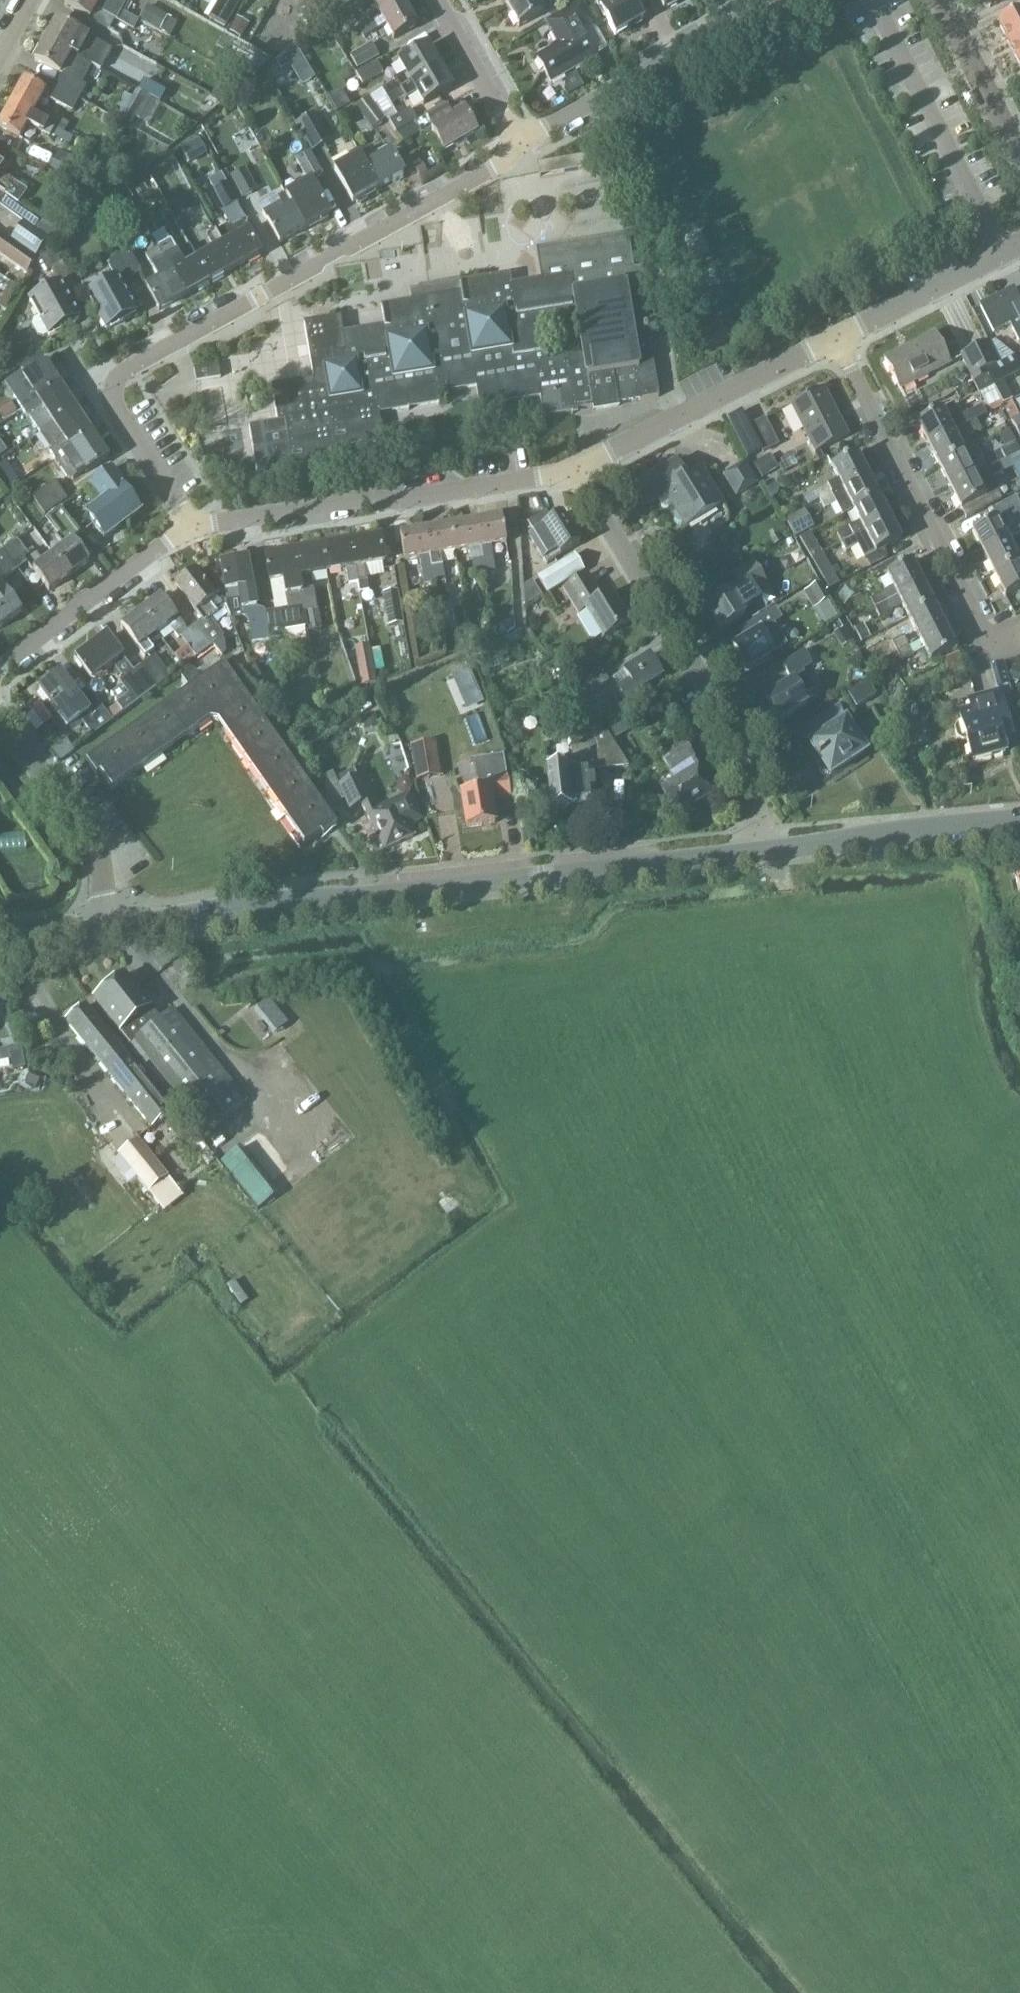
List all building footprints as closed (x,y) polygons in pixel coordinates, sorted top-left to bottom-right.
[(102,1),(100,0),(69,0),(65,7),(91,21),(97,10),(117,21),(122,12),(102,1)] [(102,1),(122,12),(127,3),(122,0),(100,0),(102,1)] [(219,2),(236,12),(242,0),(220,0),(219,2)] [(351,15),(365,7),(361,0),(356,0),(346,6),(351,15)] [(405,4),(402,0),(372,0),(382,17),(405,4)] [(507,8),(518,28),(542,14),(535,1),(537,0),(520,0),(507,8)] [(599,9),(600,8),(617,37),(644,21),(632,0),(594,0),(599,9)] [(665,10),(682,0),(659,0),(665,10)] [(991,8),(1007,0),(987,0),(991,8)] [(560,47),(538,60),(551,84),(597,57),(582,33),(597,25),(583,1),(544,23),(551,34),(552,33),(560,47)] [(405,4),(382,17),(395,40),(418,27),(405,4)] [(122,12),(117,21),(134,30),(139,21),(122,12)] [(1019,41),(1019,12),(997,23),(1009,47),(1019,41)] [(232,14),(223,27),(238,37),(247,23),(232,14)] [(358,29),(363,38),(378,30),(373,21),(358,29)] [(57,22),(46,42),(91,67),(90,67),(100,73),(111,52),(57,22)] [(135,54),(152,64),(153,65),(160,52),(160,51),(164,45),(146,34),(141,43),(142,43),(135,54)] [(1009,47),(1019,68),(1019,41),(1009,47)] [(65,77),(81,85),(90,67),(91,67),(46,42),(35,62),(61,76),(64,78),(65,77)] [(350,55),(358,68),(379,56),(372,43),(350,55)] [(387,98),(440,66),(428,46),(400,62),(407,75),(382,90),(387,98)] [(152,64),(135,54),(131,52),(121,69),(143,81),(152,64)] [(271,82),(285,80),(282,58),(268,60),(271,82)] [(356,74),(362,85),(383,74),(377,62),(356,74)] [(440,66),(387,98),(392,106),(417,91),(425,105),(453,89),(440,66)] [(565,92),(567,96),(584,87),(576,73),(566,79),(565,92)] [(58,89),(79,100),(86,88),(81,85),(65,77),(64,78),(58,89)] [(166,93),(144,81),(138,91),(160,103),(166,93)] [(33,117),(56,130),(61,122),(38,109),(46,95),(24,83),(11,105),(33,117)] [(73,113),(79,100),(58,89),(52,101),(73,113)] [(371,130),(385,120),(369,98),(355,108),(371,130)] [(33,117),(11,105),(0,126),(0,129),(21,140),(29,126),(51,139),(56,130),(33,117)] [(445,106),(414,124),(421,137),(432,131),(444,153),(483,131),(475,118),(470,121),(464,110),(451,118),(445,106)] [(389,121),(396,133),(416,121),(410,109),(389,121)] [(296,124),(312,152),(331,141),(315,113),(296,124)] [(184,158),(205,145),(198,133),(176,146),(184,158)] [(38,162),(43,149),(20,140),(15,154),(38,162)] [(366,150),(359,154),(379,189),(405,175),(393,153),(374,164),(366,150)] [(295,159),(307,180),(322,172),(310,151),(295,159)] [(367,199),(366,196),(379,189),(359,154),(358,151),(348,156),(351,161),(335,170),(354,203),(356,202),(358,204),(361,205),(366,202),(367,199)] [(88,166),(60,153),(52,169),(80,182),(88,166)] [(536,165),(537,173),(538,177),(593,167),(591,156),(536,165)] [(7,197),(18,205),(27,192),(4,176),(10,168),(0,161),(0,192),(7,197)] [(230,177),(241,199),(257,190),(246,168),(230,177)] [(287,197),(306,230),(313,226),(316,226),(328,220),(328,218),(331,216),(311,179),(285,193),(286,195),(287,197)] [(237,202),(227,182),(213,190),(223,209),(237,202)] [(306,230),(287,197),(286,195),(278,199),(280,204),(263,213),(280,244),(306,230)] [(184,221),(199,212),(192,199),(176,207),(184,221)] [(11,240),(35,257),(48,238),(24,221),(11,240)] [(216,235),(235,270),(261,255),(248,233),(242,223),(230,230),(228,226),(223,229),(224,230),(216,235)] [(210,283),(235,270),(216,235),(208,239),(215,252),(198,261),(210,283)] [(314,381),(272,388),(278,422),(249,427),(257,475),(293,469),(293,468),(291,455),(301,454),(303,467),(340,460),(338,449),(336,437),(346,435),(348,447),(384,441),(379,415),(440,405),(438,392),(476,386),(479,408),(541,397),(544,418),(562,415),(562,413),(660,397),(649,332),(646,315),(640,281),(638,269),(635,269),(629,235),(628,235),(628,237),(599,242),(599,240),(597,240),(598,242),(569,247),(568,245),(567,245),(568,247),(539,252),(538,250),(537,250),(542,282),(494,290),(492,278),(490,278),(491,280),(461,285),(461,281),(419,288),(422,302),(414,303),(413,301),(412,301),(412,303),(383,308),(383,306),(382,306),(385,328),(356,333),(356,331),(355,331),(355,333),(343,335),(340,318),(342,318),(342,317),(304,323),(314,381)] [(0,236),(0,255),(28,275),(37,262),(0,236)] [(210,283),(198,261),(185,268),(172,244),(159,251),(185,297),(210,283)] [(160,311),(185,297),(159,251),(147,258),(161,282),(148,289),(160,311)] [(129,254),(109,266),(117,280),(101,289),(95,279),(82,287),(107,332),(136,315),(120,286),(141,275),(129,254)] [(43,338),(48,335),(49,337),(79,321),(63,291),(72,286),(61,266),(51,272),(59,287),(30,303),(38,318),(34,320),(32,326),(38,336),(43,338)] [(1018,342),(1019,341),(1019,303),(1012,289),(980,306),(994,332),(1009,324),(1018,342)] [(935,334),(885,360),(900,390),(951,364),(935,334)] [(987,372),(999,366),(988,344),(975,351),(987,372)] [(989,377),(987,372),(975,351),(962,358),(975,384),(989,377)] [(994,387),(1019,373),(1019,368),(1015,358),(999,366),(987,372),(989,377),(994,387)] [(23,411),(59,387),(43,362),(22,377),(29,387),(13,398),(23,411)] [(219,366),(196,370),(195,370),(197,383),(221,379),(219,366)] [(994,387),(989,377),(975,384),(974,385),(979,395),(994,387)] [(40,434),(75,411),(59,387),(23,411),(28,419),(29,418),(40,434)] [(806,399),(792,406),(817,453),(848,436),(824,390),(810,397),(809,396),(805,398),(806,399)] [(928,446),(954,433),(964,428),(977,421),(972,412),(961,418),(954,405),(917,424),(928,446)] [(55,459),(91,435),(75,411),(40,434),(51,451),(50,452),(55,459)] [(1019,440),(1019,416),(1010,421),(1019,440)] [(778,446),(765,421),(751,428),(763,453),(778,446)] [(977,421),(964,428),(969,437),(982,430),(977,421)] [(939,467),(965,454),(958,442),(959,442),(954,433),(928,446),(939,467)] [(91,435),(55,459),(60,467),(76,456),(87,473),(108,460),(91,435)] [(995,454),(1000,463),(1019,452),(1015,443),(995,454)] [(1000,463),(995,454),(971,467),(965,454),(939,467),(950,488),(1000,463)] [(820,502),(869,477),(857,455),(832,468),(839,481),(815,493),(820,502)] [(18,480),(5,462),(0,466),(0,479),(6,488),(18,480)] [(758,484),(745,463),(724,476),(737,497),(758,484)] [(1000,463),(950,488),(966,519),(1001,501),(995,489),(996,489),(992,480),(993,480),(993,479),(1004,473),(1000,463)] [(677,466),(636,491),(647,508),(666,495),(687,529),(705,518),(722,506),(702,473),(687,482),(677,466)] [(113,469),(92,485),(105,502),(87,516),(105,541),(134,519),(127,511),(135,505),(123,489),(126,486),(113,469)] [(842,517),(854,511),(880,498),(869,477),(820,502),(824,510),(835,504),(842,517)] [(55,482),(34,496),(46,516),(68,501),(55,482)] [(841,544),(890,519),(880,498),(854,511),(860,522),(836,534),(841,544)] [(1019,536),(1019,505),(1016,498),(985,513),(991,522),(972,531),(984,554),(1019,536)] [(54,556),(69,577),(90,562),(73,540),(81,533),(61,507),(46,519),(58,535),(56,537),(64,547),(54,556)] [(785,519),(794,537),(814,527),(804,509),(785,519)] [(581,546),(563,516),(553,522),(546,512),(528,523),(535,536),(531,538),(548,566),(581,546)] [(20,530),(20,517),(7,517),(7,529),(20,530)] [(495,574),(491,547),(506,545),(502,519),(477,523),(481,549),(483,560),(485,575),(495,574)] [(890,519),(841,544),(846,553),(857,547),(864,559),(876,553),(876,554),(902,541),(890,519)] [(481,549),(477,523),(452,527),(456,553),(470,550),(474,577),(485,575),(483,560),(481,549)] [(441,555),(456,553),(452,527),(427,531),(431,557),(433,567),(435,584),(446,582),(441,555)] [(435,584),(433,567),(431,557),(427,531),(401,535),(405,561),(420,559),(424,585),(435,584)] [(1019,562),(1019,536),(984,554),(995,575),(1019,562)] [(353,544),(360,583),(359,583),(360,593),(369,592),(365,568),(387,564),(382,539),(353,544)] [(69,577),(54,556),(43,563),(36,555),(30,559),(18,543),(5,552),(19,571),(29,564),(50,592),(69,577)] [(360,583),(353,544),(325,549),(329,574),(347,571),(349,585),(359,583),(360,583)] [(227,558),(246,557),(246,546),(226,547),(227,558)] [(310,578),(329,574),(325,549),(295,554),(304,608),(305,613),(319,611),(315,591),(312,591),(310,578)] [(811,559),(829,590),(840,583),(822,553),(811,559)] [(0,557),(0,630),(22,613),(0,584),(17,571),(4,554),(0,557)] [(305,613),(304,608),(295,554),(267,558),(277,613),(266,615),(271,641),(288,638),(287,631),(308,627),(305,613)] [(537,577),(547,594),(584,572),(574,555),(537,577)] [(230,618),(249,615),(254,644),(271,641),(266,615),(257,616),(256,608),(258,608),(250,561),(223,566),(228,593),(226,593),(228,601),(224,602),(230,618)] [(730,575),(738,589),(733,593),(732,592),(708,608),(722,631),(746,616),(739,605),(756,594),(755,594),(767,586),(752,561),(730,575)] [(875,610),(924,585),(912,562),(887,575),(894,589),(870,601),(875,610)] [(995,575),(1006,598),(1019,591),(1019,562),(995,575)] [(210,620),(218,614),(226,608),(221,596),(216,600),(195,573),(192,575),(189,571),(186,570),(179,576),(178,578),(179,580),(175,583),(174,585),(176,588),(196,614),(197,614),(202,620),(194,626),(210,647),(213,645),(222,656),(227,652),(224,641),(222,638),(224,637),(210,620)] [(588,577),(565,591),(580,615),(587,611),(606,640),(630,625),(612,595),(603,600),(588,577)] [(534,594),(534,582),(521,583),(522,595),(534,594)] [(830,600),(820,583),(804,592),(814,609),(830,600)] [(910,619),(935,606),(924,585),(875,610),(879,618),(903,606),(910,619)] [(382,593),(388,627),(403,624),(398,590),(382,593)] [(210,647),(194,626),(187,632),(162,598),(142,613),(158,635),(168,627),(177,639),(180,637),(196,658),(210,647)] [(921,640),(946,627),(935,606),(910,619),(921,640)] [(305,613),(308,627),(309,632),(322,630),(319,611),(305,613)] [(735,651),(734,657),(740,667),(746,668),(748,671),(787,646),(774,625),(782,620),(776,611),(748,629),(752,636),(733,648),(735,651)] [(147,643),(158,635),(142,613),(121,628),(145,659),(154,652),(147,643)] [(921,640),(909,647),(897,653),(901,662),(925,649),(932,662),(957,649),(946,627),(921,640)] [(897,653),(909,647),(905,638),(893,645),(897,653)] [(156,687),(140,667),(133,672),(122,657),(120,658),(106,640),(92,650),(89,647),(86,645),(75,654),(74,658),(91,682),(113,665),(122,677),(120,678),(120,683),(128,695),(117,703),(124,712),(156,687)] [(359,685),(375,683),(369,642),(354,644),(359,685)] [(781,665),(789,679),(812,665),(804,651),(781,665)] [(140,667),(156,687),(156,688),(171,677),(155,656),(140,667)] [(633,687),(621,695),(627,705),(639,697),(638,695),(663,679),(650,658),(625,674),(633,687)] [(1009,685),(1003,663),(990,667),(996,689),(1009,685)] [(306,845),(321,835),(323,838),(338,828),(224,666),(198,684),(192,675),(181,683),(187,691),(86,762),(96,777),(101,774),(113,791),(210,722),(220,724),(306,845)] [(578,686),(585,698),(610,683),(603,671),(578,686)] [(793,685),(766,701),(779,724),(807,707),(802,699),(814,692),(803,673),(790,680),(793,685)] [(60,675),(39,691),(67,729),(80,720),(93,737),(112,723),(93,697),(83,705),(60,675)] [(869,685),(850,697),(858,709),(876,697),(869,685)] [(972,711),(960,714),(962,723),(958,724),(955,730),(957,739),(963,742),(967,741),(973,764),(1006,755),(1003,740),(1012,738),(1011,734),(1018,732),(1013,716),(1007,718),(1000,692),(969,700),(972,711)] [(37,730),(53,715),(40,700),(23,715),(37,730)] [(830,777),(832,776),(866,754),(854,736),(858,733),(841,707),(807,730),(816,744),(812,747),(813,748),(817,745),(824,756),(818,759),(819,760),(818,761),(820,771),(821,773),(821,774),(822,775),(823,776),(824,776),(825,777),(826,777),(827,778),(828,778),(830,777)] [(621,715),(605,722),(610,735),(627,727),(621,715)] [(630,772),(604,729),(571,732),(575,771),(567,772),(566,762),(549,763),(549,773),(548,773),(552,813),(554,812),(557,818),(565,817),(569,812),(593,809),(597,804),(594,775),(630,772)] [(50,745),(63,765),(78,756),(65,736),(50,745)] [(436,743),(413,747),(418,780),(442,776),(436,743)] [(686,743),(662,758),(672,774),(696,759),(686,743)] [(480,792),(463,794),(467,829),(496,825),(493,800),(513,798),(507,757),(476,761),(480,792)] [(675,782),(662,789),(678,816),(716,794),(700,766),(699,767),(695,761),(671,775),(675,782)] [(362,776),(356,779),(352,770),(335,778),(339,787),(340,786),(351,810),(364,804),(386,851),(415,838),(410,827),(423,822),(411,795),(399,801),(378,810),(362,776)] [(613,800),(622,798),(619,777),(609,779),(613,800)] [(126,974),(93,1001),(120,1034),(121,1033),(131,1045),(130,1046),(204,1137),(249,1101),(173,1008),(161,1019),(152,1008),(153,1007),(126,974)] [(87,1006),(67,1023),(152,1129),(172,1112),(87,1006)] [(227,1138),(211,1147),(221,1164),(237,1155),(227,1138)] [(160,1206),(179,1191),(167,1178),(169,1176),(138,1139),(118,1155),(150,1193),(160,1206)]
